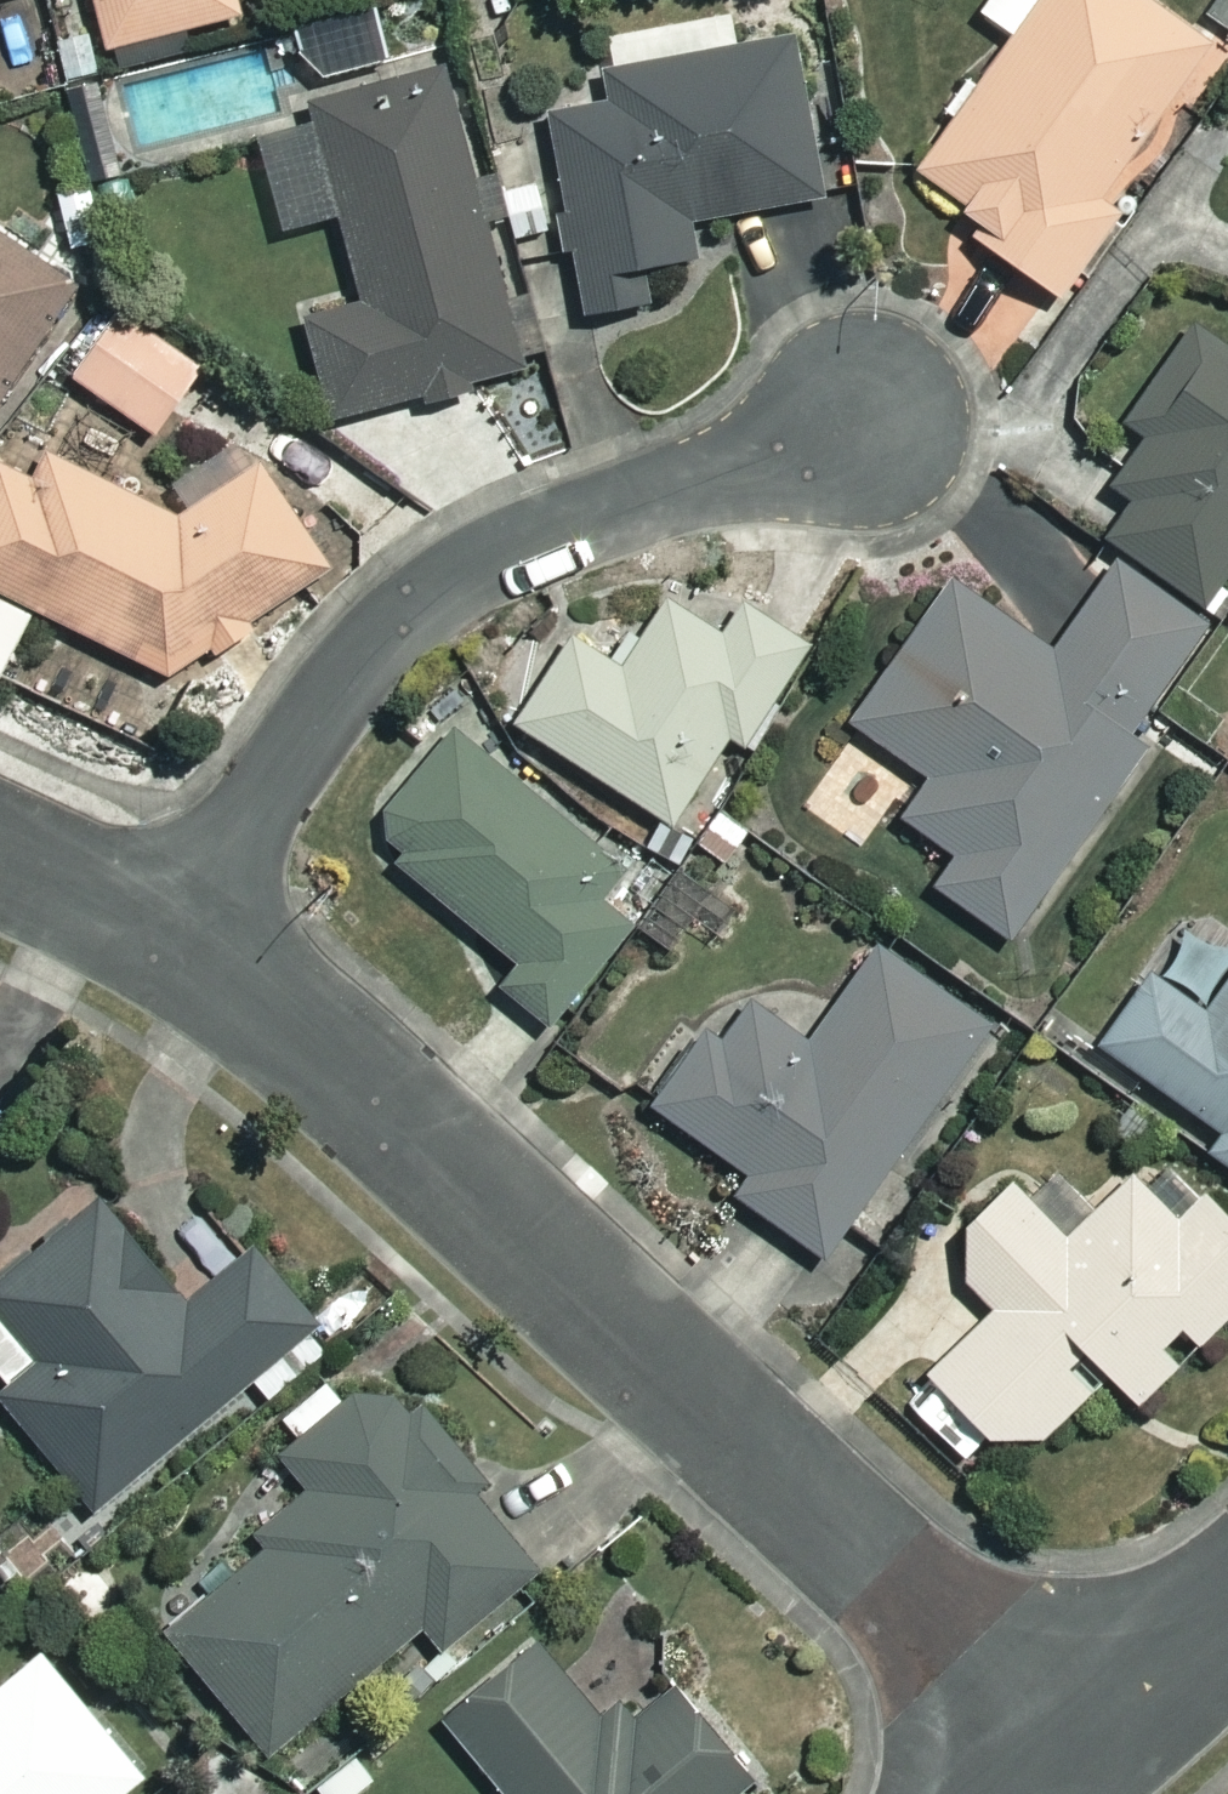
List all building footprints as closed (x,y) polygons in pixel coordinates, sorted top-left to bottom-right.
[(120,53),(253,20),(248,0),(107,0),(120,53)] [(1151,0),(1003,0),(989,19),(1025,45),(931,176),(995,223),(984,239),(1070,301),(1135,213),(1120,202),(1227,55),(1151,0)] [(279,17),(290,79),(386,62),(376,1),(279,17)] [(720,231),(837,207),(802,36),(615,74),(621,105),(549,120),(588,309),(730,280),(720,231)] [(534,372),(455,78),(321,114),(326,130),(271,145),(295,235),(352,220),(376,310),(319,325),(346,423),(534,372)] [(96,290),(0,230),(0,442),(96,290)] [(215,370),(132,312),(85,381),(168,439),(215,370)] [(1201,333),(1144,424),(1162,435),(1126,493),(1146,505),(1121,545),(1221,608),(1227,597),(1227,350),(1201,333)] [(48,614),(174,674),(334,598),(275,475),(182,519),(62,460),(46,493),(8,474),(0,490),(0,679),(13,685),(48,614)] [(1216,631),(1127,568),(1063,658),(964,587),(864,727),(943,783),(915,822),(968,860),(945,891),(1017,942),(1154,751),(1139,740),(1216,631)] [(822,652),(697,573),(631,676),(579,643),(526,728),(689,831),(745,742),(759,751),(822,652)] [(638,873),(467,735),(379,843),(530,966),(511,990),(560,1030),(644,927),(614,902),(638,873)] [(1197,930),(1113,1053),(1227,1132),(1227,951),(1197,930)] [(1002,1037),(890,953),(820,1047),(750,995),(664,1110),(761,1182),(749,1198),(834,1262),(1002,1037)] [(1144,1181),(1081,1244),(1027,1190),(981,1236),(979,1285),(1008,1314),(947,1375),(1035,1464),(1122,1378),(1153,1409),(1227,1334),(1227,1216),(1215,1203),(1190,1227),(1144,1181)] [(110,1206),(0,1300),(0,1366),(20,1389),(10,1398),(110,1515),(328,1328),(264,1254),(199,1309),(110,1206)] [(304,1793),(310,1793),(360,1755),(328,1714),(438,1630),(452,1647),(546,1574),(397,1381),(248,1495),(289,1549),(180,1633),(304,1793)] [(58,1502),(0,1547),(0,1556),(32,1598),(95,1549),(58,1502)] [(773,1789),(692,1690),(653,1723),(610,1720),(551,1647),(456,1724),(513,1793),(767,1793),(773,1789)] [(54,1657),(0,1703),(0,1793),(140,1793),(157,1780),(54,1657)]
